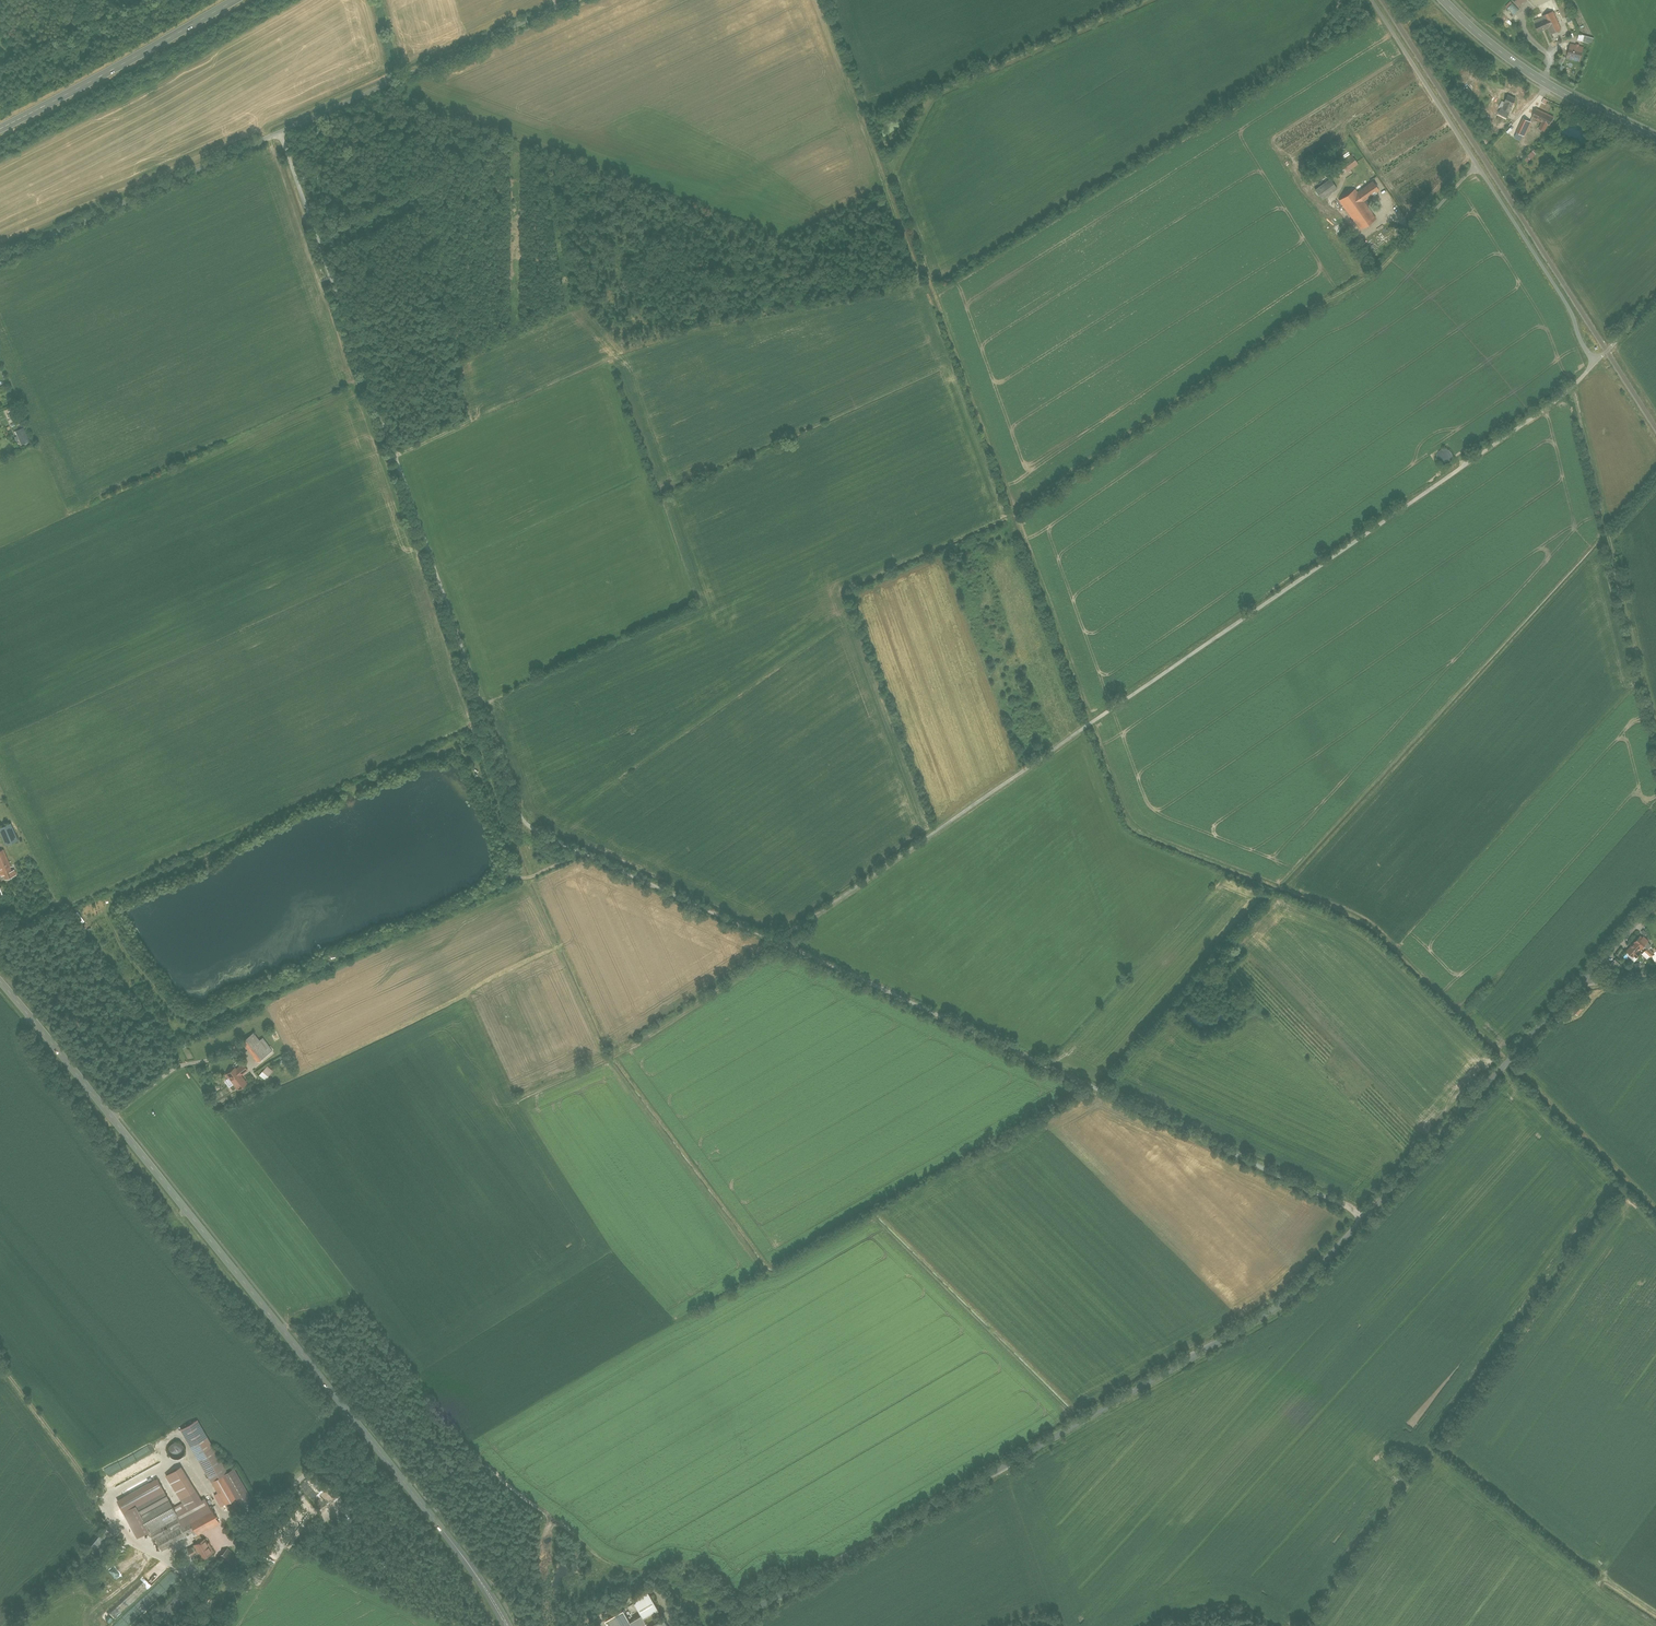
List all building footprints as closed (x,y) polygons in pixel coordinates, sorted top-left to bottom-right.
[(1520,9),(1513,2),(1508,8),(1515,14),(1520,9)] [(1563,29),(1555,10),(1543,15),(1545,19),(1549,28),(1552,34),(1563,29)] [(1549,28),(1545,19),(1536,23),(1540,32),(1549,28)] [(1595,37),(1581,33),(1579,40),(1593,44),(1595,37)] [(1584,46),(1571,43),(1568,58),(1581,61),(1584,46)] [(1567,57),(1562,54),(1558,61),(1563,64),(1567,57)] [(1518,98),(1510,94),(1506,102),(1508,103),(1515,105),(1518,98)] [(1515,105),(1508,103),(1506,109),(1511,111),(1512,112),(1515,105)] [(1502,107),(1500,113),(1509,117),(1511,111),(1506,109),(1502,107)] [(1556,116),(1539,108),(1534,116),(1544,121),(1550,124),(1552,125),(1556,116)] [(1534,123),(1525,118),(1519,131),(1527,135),(1534,123)] [(1550,124),(1544,121),(1540,128),(1547,131),(1550,124)] [(1537,148),(1526,158),(1529,162),(1540,151),(1537,148)] [(1332,167),(1339,176),(1359,163),(1352,153),(1332,167)] [(1333,178),(1317,189),(1324,199),(1340,188),(1333,178)] [(1359,191),(1365,200),(1381,190),(1374,180),(1359,191)] [(1357,188),(1341,200),(1362,229),(1378,218),(1365,200),(1359,191),(1357,188)] [(13,431),(15,435),(16,434),(21,445),(29,441),(23,427),(13,431)] [(5,845),(18,840),(11,822),(0,826),(0,832),(5,845)] [(0,846),(0,873),(2,872),(3,875),(16,870),(13,865),(11,866),(2,845),(0,846)] [(1632,946),(1628,950),(1636,957),(1637,955),(1639,957),(1643,952),(1641,950),(1644,947),(1649,942),(1648,941),(1649,940),(1642,934),(1636,940),(1637,941),(1633,947),(1632,946)] [(1649,947),(1646,951),(1651,955),(1655,952),(1649,947)] [(1622,964),(1616,959),(1613,963),(1619,967),(1622,964)] [(1587,1005),(1582,1000),(1573,1012),(1578,1016),(1587,1005)] [(254,1030),(241,1040),(256,1059),(272,1047),(262,1034),(258,1036),(254,1030)] [(234,1063),(224,1071),(236,1087),(247,1080),(241,1072),(247,1067),(242,1060),(235,1064),(234,1063)] [(266,1063),(259,1073),(264,1077),(272,1067),(266,1063)] [(226,1468),(198,1418),(181,1428),(223,1502),(234,1496),(238,1503),(250,1496),(233,1465),(226,1468)] [(183,1444),(181,1441),(179,1440),(175,1439),(172,1440),(170,1441),(168,1444),(168,1447),(169,1451),(170,1453),(173,1455),(176,1455),(179,1454),(182,1452),(183,1450),(184,1447),(183,1444)] [(197,1490),(182,1465),(167,1475),(181,1499),(197,1490)] [(197,1490),(181,1499),(183,1502),(175,1507),(158,1476),(116,1499),(137,1538),(150,1531),(154,1538),(156,1537),(163,1549),(187,1536),(186,1535),(196,1529),(199,1534),(221,1521),(206,1497),(203,1499),(197,1490)] [(102,1529),(90,1546),(92,1548),(93,1546),(100,1551),(110,1538),(104,1534),(105,1531),(102,1529)] [(206,1540),(204,1535),(192,1541),(200,1556),(213,1549),(208,1539),(206,1540)] [(227,1543),(218,1553),(228,1563),(237,1554),(227,1543)] [(638,1612),(641,1616),(656,1607),(644,1587),(629,1596),(638,1612)] [(602,1618),(607,1625),(633,1625),(643,1620),(641,1616),(638,1612),(627,1619),(620,1607),(602,1618)] [(661,1616),(645,1625),(667,1625),(661,1616)]
